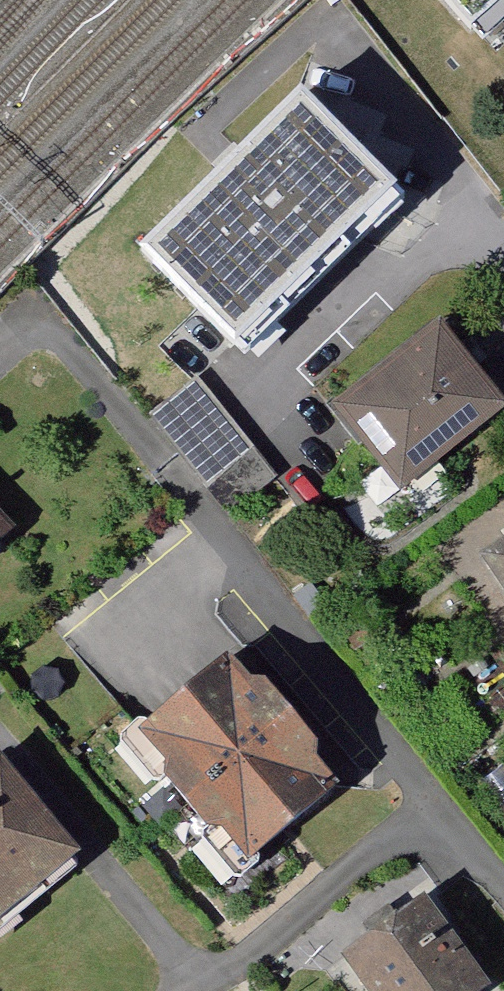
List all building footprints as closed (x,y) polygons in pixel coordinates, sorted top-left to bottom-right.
[(473,25),(499,2),(503,8),(503,0),(451,0),(473,25)] [(150,255),(243,349),(404,190),(311,96),(150,255)] [(407,504),(503,426),(503,390),(451,324),(336,416),(407,504)] [(192,381),(144,420),(207,501),(255,459),(192,381)] [(255,459),(207,501),(230,528),(275,487),(255,459)] [(485,561),(503,593),(503,550),(485,561)] [(344,769),(231,637),(127,725),(240,857),(344,769)] [(0,777),(0,931),(75,870),(0,777)] [(425,888),(345,953),(376,990),(503,990),(503,984),(425,888)]
